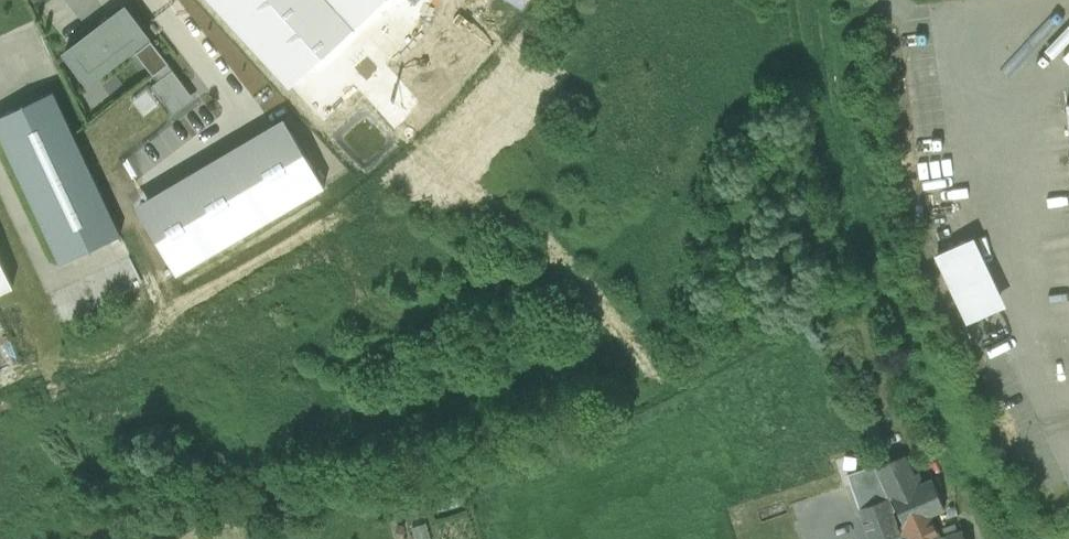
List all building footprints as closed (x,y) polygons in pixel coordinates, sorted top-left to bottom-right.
[(62,50),(88,85),(150,38),(124,3),(62,50)] [(335,104),(360,85),(335,52),(310,70),(335,104)] [(119,231),(54,94),(0,120),(0,134),(59,259),(119,231)] [(175,277),(323,187),(283,120),(134,210),(175,277)] [(937,254),(970,322),(1006,305),(974,237),(937,254)] [(14,286),(0,257),(0,292),(14,286)] [(908,538),(936,538),(937,538),(928,517),(943,511),(930,482),(916,488),(905,460),(902,456),(875,468),(876,471),(894,510),(908,538)] [(894,510),(876,471),(856,480),(860,507),(857,508),(868,538),(889,538),(898,536),(890,513),(894,510)] [(936,538),(965,538),(962,530),(937,538),(936,538)]
